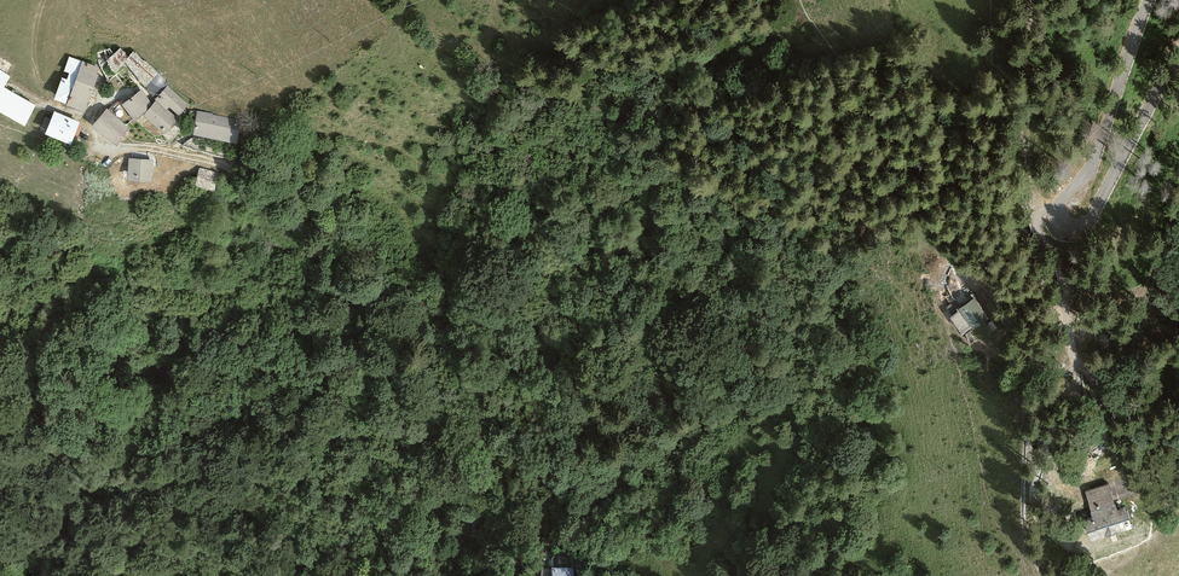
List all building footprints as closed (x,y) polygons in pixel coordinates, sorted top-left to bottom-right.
[(97,70),(67,59),(61,74),(66,76),(64,83),(58,81),(50,104),(81,115),(97,70)] [(152,101),(154,104),(164,115),(168,111),(174,118),(187,111),(169,89),(152,101)] [(34,109),(3,90),(0,95),(0,119),(20,131),(34,109)] [(141,93),(120,107),(131,124),(140,116),(148,108),(141,93)] [(148,108),(140,116),(162,141),(178,123),(174,118),(168,111),(164,115),(154,104),(148,108)] [(127,131),(104,111),(89,129),(112,148),(127,131)] [(77,126),(50,114),(39,139),(66,151),(77,126)] [(235,123),(196,117),(193,138),(231,144),(235,123)] [(150,163),(125,161),(123,185),(148,187),(150,163)] [(217,175),(197,170),(192,188),(212,194),(217,175)] [(958,307),(950,312),(963,331),(973,325),(975,328),(991,317),(974,293),(965,300),(957,305),(958,307)] [(1085,520),(1093,547),(1145,531),(1136,504),(1085,520)]
